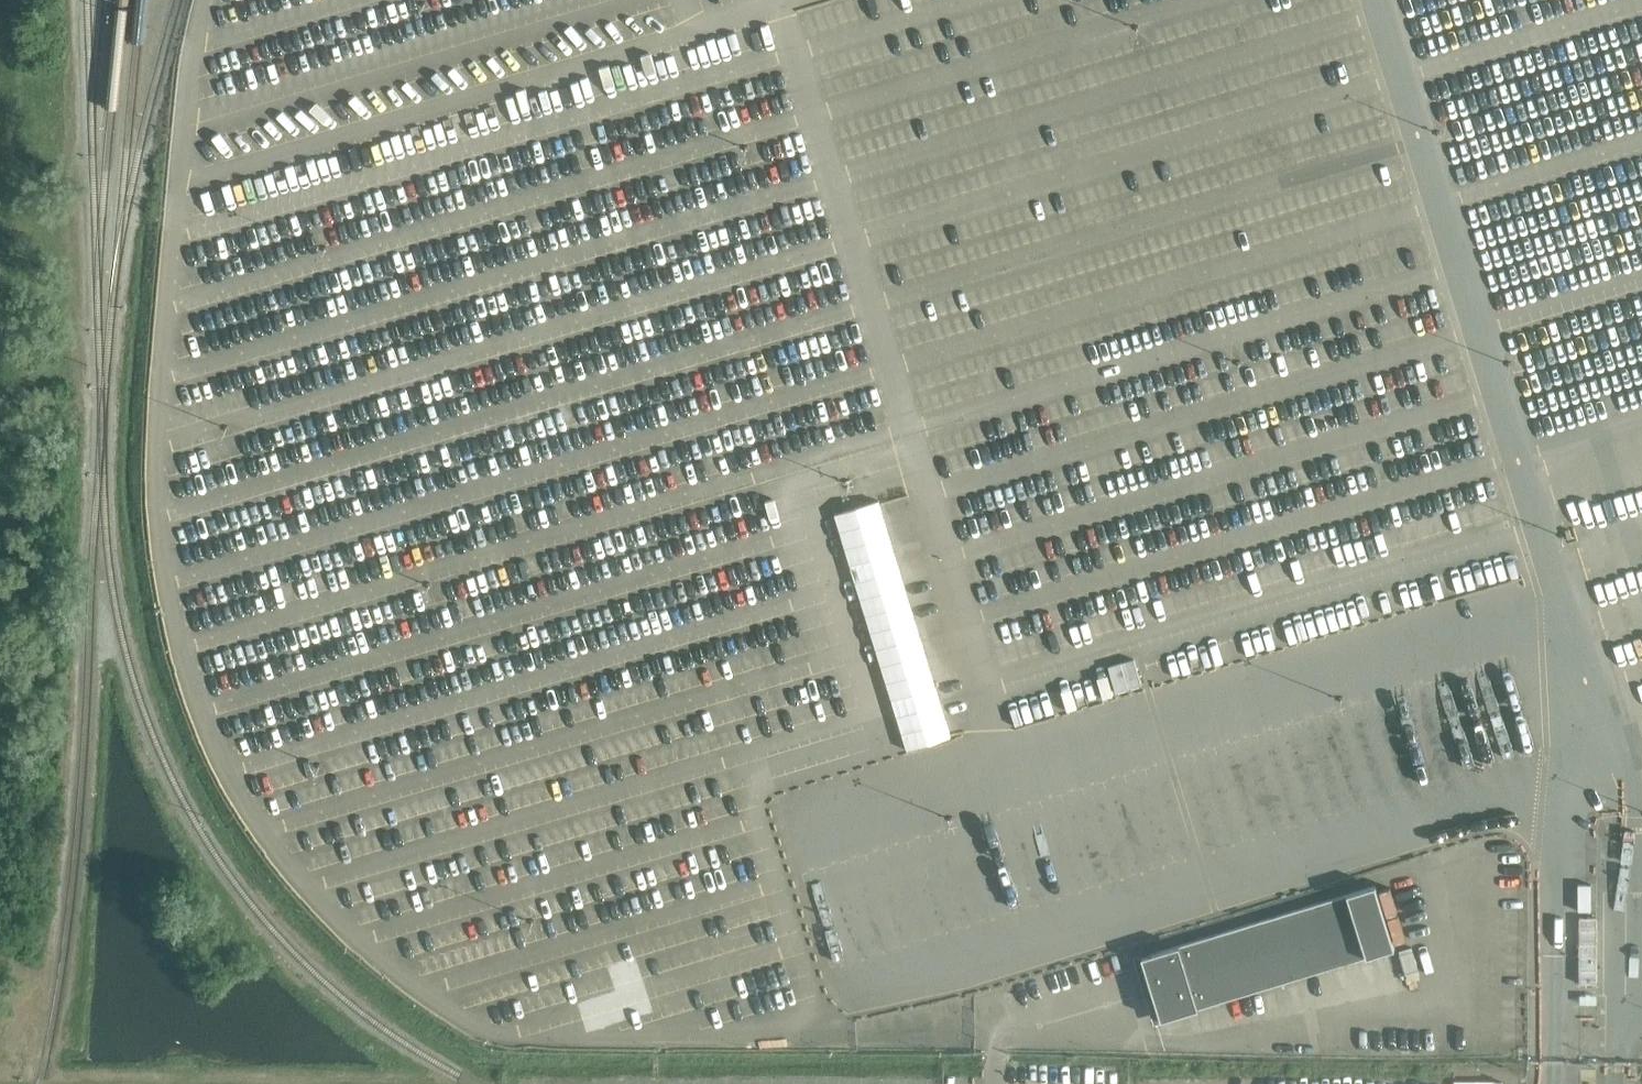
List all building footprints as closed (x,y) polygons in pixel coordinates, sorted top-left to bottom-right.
[(840,510),(906,748),(951,735),(885,497),(840,510)] [(1137,656),(1111,663),(1119,690),(1145,682),(1137,656)] [(1150,954),(1143,957),(1162,1019),(1169,1017),(1395,948),(1376,885),(1150,954)] [(1597,983),(1597,931),(1580,930),(1580,983),(1597,983)] [(648,985),(598,1002),(606,1026),(649,1012),(656,1009),(648,985)]
